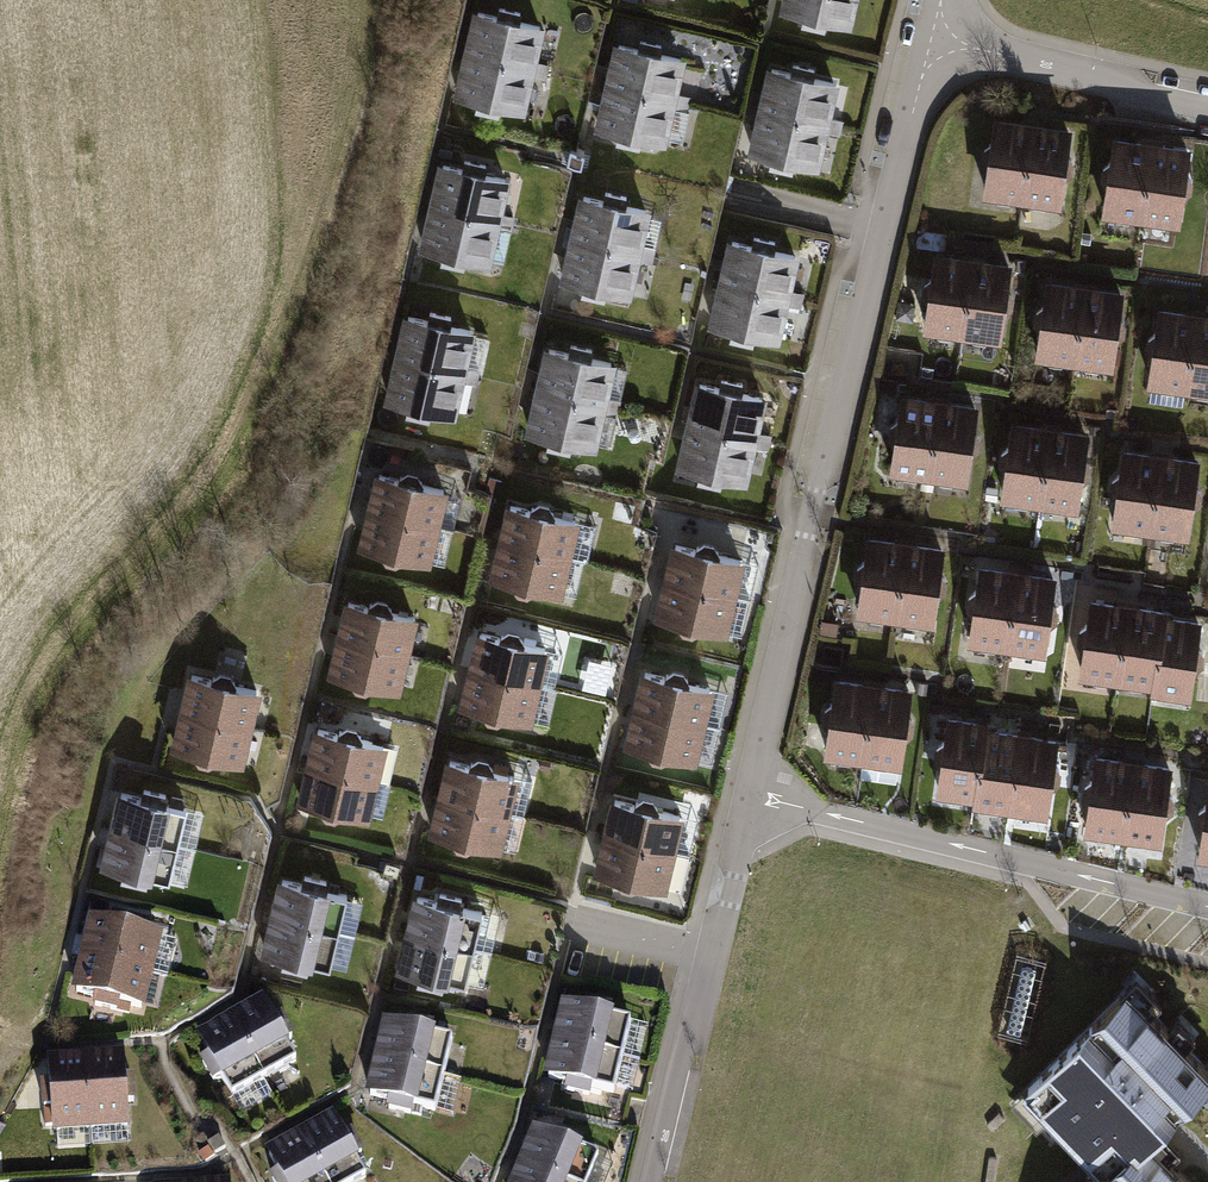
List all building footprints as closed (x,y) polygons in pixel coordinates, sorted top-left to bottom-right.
[(858,0),(787,0),(785,6),(807,11),(805,20),(828,26),(830,16),(853,21),(858,0)] [(536,62),(544,28),(522,22),(524,13),(501,7),(499,17),(477,12),(468,51),(548,70),(550,65),(536,62)] [(678,94),(686,60),(663,54),(665,45),(642,39),(640,49),(618,44),(609,83),(690,102),(691,97),(678,94)] [(503,101),(526,106),(534,72),(547,75),(548,70),(467,51),(458,91),(480,96),(478,106),(501,111),(503,101)] [(831,118),(839,84),(816,79),(818,69),(795,64),(793,74),(771,68),(762,108),(843,127),(844,121),(831,118)] [(645,133),(667,139),(675,104),(689,107),(690,102),(609,84),(600,123),(622,128),(620,138),(642,143),(645,133)] [(797,158),(820,163),(828,129),(842,132),(843,127),(762,108),(753,147),(775,152),(772,162),(795,167),(797,158)] [(984,185),(1024,189),(1031,120),(991,116),(984,185)] [(1024,189),(1064,192),(1071,124),(1031,120),(1024,189)] [(1102,201),(1142,205),(1148,136),(1108,133),(1102,201)] [(1142,205),(1182,209),(1188,140),(1148,136),(1142,205)] [(587,154),(573,150),(570,163),(584,166),(587,154)] [(501,214),(509,180),(486,174),(488,165),(465,159),(463,169),(441,164),(432,203),(513,222),(514,217),(501,214)] [(643,247),(651,213),(628,207),(630,198),(608,192),(605,202),(583,197),(574,236),(655,255),(656,250),(643,247)] [(468,253),(490,259),(498,224),(512,227),(513,222),(432,203),(423,243),(445,248),(443,258),(465,263),(468,253)] [(610,286),(633,292),(641,257),(654,260),(655,255),(574,236),(565,276),(587,281),(585,291),(607,296),(610,286)] [(791,291),(799,257),(777,252),(779,242),(756,237),(754,247),(732,242),(723,281),(804,300),(805,295),(791,291)] [(923,319),(963,323),(971,255),(931,250),(923,319)] [(963,323),(1003,328),(1011,259),(971,255),(963,323)] [(1032,344),(1072,349),(1080,280),(1040,275),(1032,344)] [(1072,349),(1112,353),(1120,285),(1080,280),(1072,349)] [(758,331),(781,336),(789,302),(802,305),(803,300),(723,281),(713,320),(735,325),(733,335),(756,341),(758,331)] [(1145,373),(1185,377),(1193,308),(1153,304),(1145,373)] [(1207,380),(1207,310),(1193,308),(1185,377),(1207,380)] [(466,366),(474,332),(451,327),(453,317),(430,312),(428,321),(406,316),(397,356),(478,374),(479,369),(466,366)] [(608,399),(616,365),(594,360),(596,350),(573,345),(571,355),(549,350),(540,389),(621,408),(622,403),(608,399)] [(433,406),(456,411),(463,377),(477,380),(478,375),(397,356),(388,395),(410,400),(408,410),(430,415),(433,406)] [(895,379),(880,376),(878,387),(894,390),(895,379)] [(759,434),(767,400),(744,394),(747,385),(724,379),(722,389),(700,384),(691,423),(771,442),(773,437),(759,434)] [(575,439),(598,444),(606,410),(619,413),(620,408),(540,389),(530,428),(552,433),(550,443),(573,448),(575,439)] [(886,460),(925,466),(936,398),(896,392),(886,460)] [(925,466),(965,473),(976,404),(936,398),(925,466)] [(996,486),(1036,492),(1046,424),(1007,418),(996,486)] [(726,473),(749,479),(757,444),(770,447),(771,442),(690,423),(681,463),(703,468),(701,478),(724,483),(726,473)] [(1036,492),(1076,498),(1086,430),(1046,424),(1036,492)] [(1107,513),(1146,519),(1157,451),(1117,445),(1107,513)] [(1146,519),(1186,525),(1197,457),(1157,451),(1146,519)] [(439,528),(448,491),(424,485),(425,482),(421,476),(407,473),(401,477),(401,479),(381,474),(372,511),(439,528)] [(502,480),(488,476),(485,489),(499,492),(502,480)] [(570,559),(579,523),(555,517),(556,514),(553,508),(538,505),(533,509),(532,511),(512,506),(503,543),(570,559)] [(406,558),(430,564),(439,528),(372,511),(363,548),(383,553),(382,556),(385,562),(400,565),(406,561),(406,558)] [(853,601),(893,606),(902,538),(862,533),(853,601)] [(893,606),(933,612),(942,543),(902,538),(893,606)] [(538,590),(562,596),(571,560),(504,543),(495,580),(514,585),(514,588),(517,593),(531,597),(537,593),(538,590)] [(736,600),(745,563),(721,558),(721,554),(718,548),(704,545),(698,549),(697,551),(678,547),(669,583),(736,600)] [(963,632),(1003,637),(1012,568),(972,563),(963,632)] [(1003,637),(1043,642),(1052,574),(1012,568),(1003,637)] [(703,630),(727,636),(736,600),(669,583),(660,620),(680,625),(679,628),(682,634),(696,637),(702,634),(703,630)] [(1076,663),(1116,668),(1125,600),(1086,595),(1076,663)] [(1116,668),(1156,674),(1164,612),(1165,605),(1125,600),(1116,668)] [(409,655),(418,619),(394,613),(394,610),(391,604),(377,601),(371,604),(370,607),(351,602),(342,639),(409,655)] [(1155,681),(1195,686),(1204,618),(1164,612),(1156,674),(1155,681)] [(838,625),(822,623),(820,633),(836,636),(838,625)] [(541,687),(549,651),(526,645),(526,642),(523,636),(509,633),(503,636),(502,639),(483,634),(474,671),(541,687)] [(376,686),(400,692),(409,655),(342,639),(333,676),(352,681),(352,683),(355,689),(369,693),(375,689),(376,686)] [(508,718),(532,724),(541,687),(474,671),(465,708),(484,713),(484,716),(487,721),(501,725),(507,721),(508,718)] [(706,727),(715,690),(691,684),(692,681),(688,675),(674,672),(668,676),(668,678),(648,673),(639,710),(706,727)] [(252,729),(260,692),(237,687),(237,683),(234,678),(220,674),(214,678),(213,680),(194,676),(185,713),(252,729)] [(821,746),(861,752),(870,683),(830,678),(821,746)] [(861,752),(901,757),(910,688),(870,683),(861,752)] [(408,706),(398,703),(396,712),(407,714),(408,706)] [(673,757),(697,763),(706,727),(639,710),(630,747),(650,752),(649,755),(652,761),(666,764),(672,760),(673,757)] [(219,759),(243,765),(252,729),(185,713),(176,750),(196,754),(195,757),(198,763),(212,766),(218,763),(219,759)] [(930,781),(970,786),(978,724),(979,718),(939,713),(930,781)] [(969,793),(1009,798),(1018,729),(978,724),(970,786),(969,793)] [(378,783),(387,747),(363,741),(364,738),(360,732),(346,728),(340,732),(340,735),(320,730),(311,767),(378,783)] [(1009,798),(1049,803),(1058,735),(1018,729),(1009,798)] [(1081,820),(1121,825),(1130,757),(1090,751),(1081,820)] [(1121,825),(1161,830),(1170,762),(1130,757),(1121,825)] [(510,814),(519,778),(495,772),(496,769),(492,763),(478,760),(472,763),(472,766),(452,761),(443,798),(510,814)] [(345,813),(369,819),(378,783),(311,767),(302,804),(322,808),(321,811),(324,817),(338,820),(344,817),(345,813)] [(1207,846),(1207,776),(1206,776),(1197,844),(1207,846)] [(178,846),(186,812),(183,811),(185,800),(172,797),(170,807),(168,806),(170,796),(145,790),(142,800),(120,795),(111,831),(178,846)] [(477,845),(501,851),(510,814),(443,798),(434,835),(454,840),(453,842),(456,848),(470,852),(476,848),(477,845)] [(675,854),(684,817),(660,812),(661,808),(658,803),(643,799),(638,803),(637,805),(617,801),(608,837),(675,854)] [(151,877),(170,882),(178,846),(111,831),(103,866),(126,872),(123,882),(148,888),(151,877)] [(643,884),(666,890),(675,854),(608,837),(599,874),(619,879),(618,882),(622,888),(636,891),(642,887),(643,884)] [(402,866),(388,863),(385,875),(399,879),(402,866)] [(339,933),(348,898),(328,893),(331,883),(306,877),(304,887),(281,882),(273,918),(339,933)] [(474,950),(483,915),(463,911),(466,900),(441,894),(439,904),(416,899),(408,935),(474,950)] [(151,975),(159,939),(150,937),(152,927),(117,918),(115,929),(92,923),(84,959),(151,975)] [(312,964),(331,968),(339,933),(273,918),(264,953),(287,958),(284,969),(309,975),(312,964)] [(447,981),(466,985),(474,950),(408,935),(399,970),(422,976),(419,986),(444,992),(447,981)] [(133,1008),(142,1010),(151,975),(84,959),(75,994),(98,1000),(96,1010),(131,1018),(133,1008)] [(1129,990),(1025,1093),(1104,1172),(1093,1181),(1188,1181),(1147,1141),(1207,1080),(1207,1069),(1129,990)] [(264,1081),(296,1064),(287,1047),(297,1042),(285,1019),(275,1024),(264,1004),(232,1021),(264,1081)] [(623,1061),(631,1025),(612,1021),(615,1010),(590,1004),(587,1015),(565,1009),(556,1045),(623,1061)] [(218,1093),(224,1103),(265,1082),(232,1021),(200,1039),(211,1059),(201,1064),(213,1087),(223,1081),(227,1089),(218,1093)] [(444,1078),(452,1043),(433,1038),(436,1027),(411,1022),(408,1032),(386,1027),(377,1062),(444,1078)] [(596,1091),(615,1096),(623,1061),(556,1045),(548,1081),(571,1086),(568,1096),(593,1102),(596,1091)] [(92,1130),(128,1128),(127,1108),(138,1108),(136,1082),(126,1083),(124,1060),(88,1062),(92,1130)] [(55,1113),(56,1133),(92,1131),(87,1062),(51,1065),(52,1088),(42,1089),(44,1114),(55,1113)] [(417,1109),(436,1113),(444,1078),(378,1062),(369,1098),(392,1103),(389,1113),(414,1119),(417,1109)] [(366,1180),(356,1163),(366,1158),(354,1135),(344,1140),(334,1120),(301,1137),(326,1181),(362,1181),(366,1180)] [(599,1162),(581,1154),(585,1144),(562,1134),(558,1143),(536,1134),(522,1168),(555,1181),(590,1181),(599,1162)] [(301,1137),(269,1154),(280,1175),(271,1180),(272,1181),(326,1181),(301,1137)] [(209,1151),(200,1155),(206,1167),(215,1162),(209,1151)] [(522,1168),(516,1181),(555,1181),(522,1168)]
